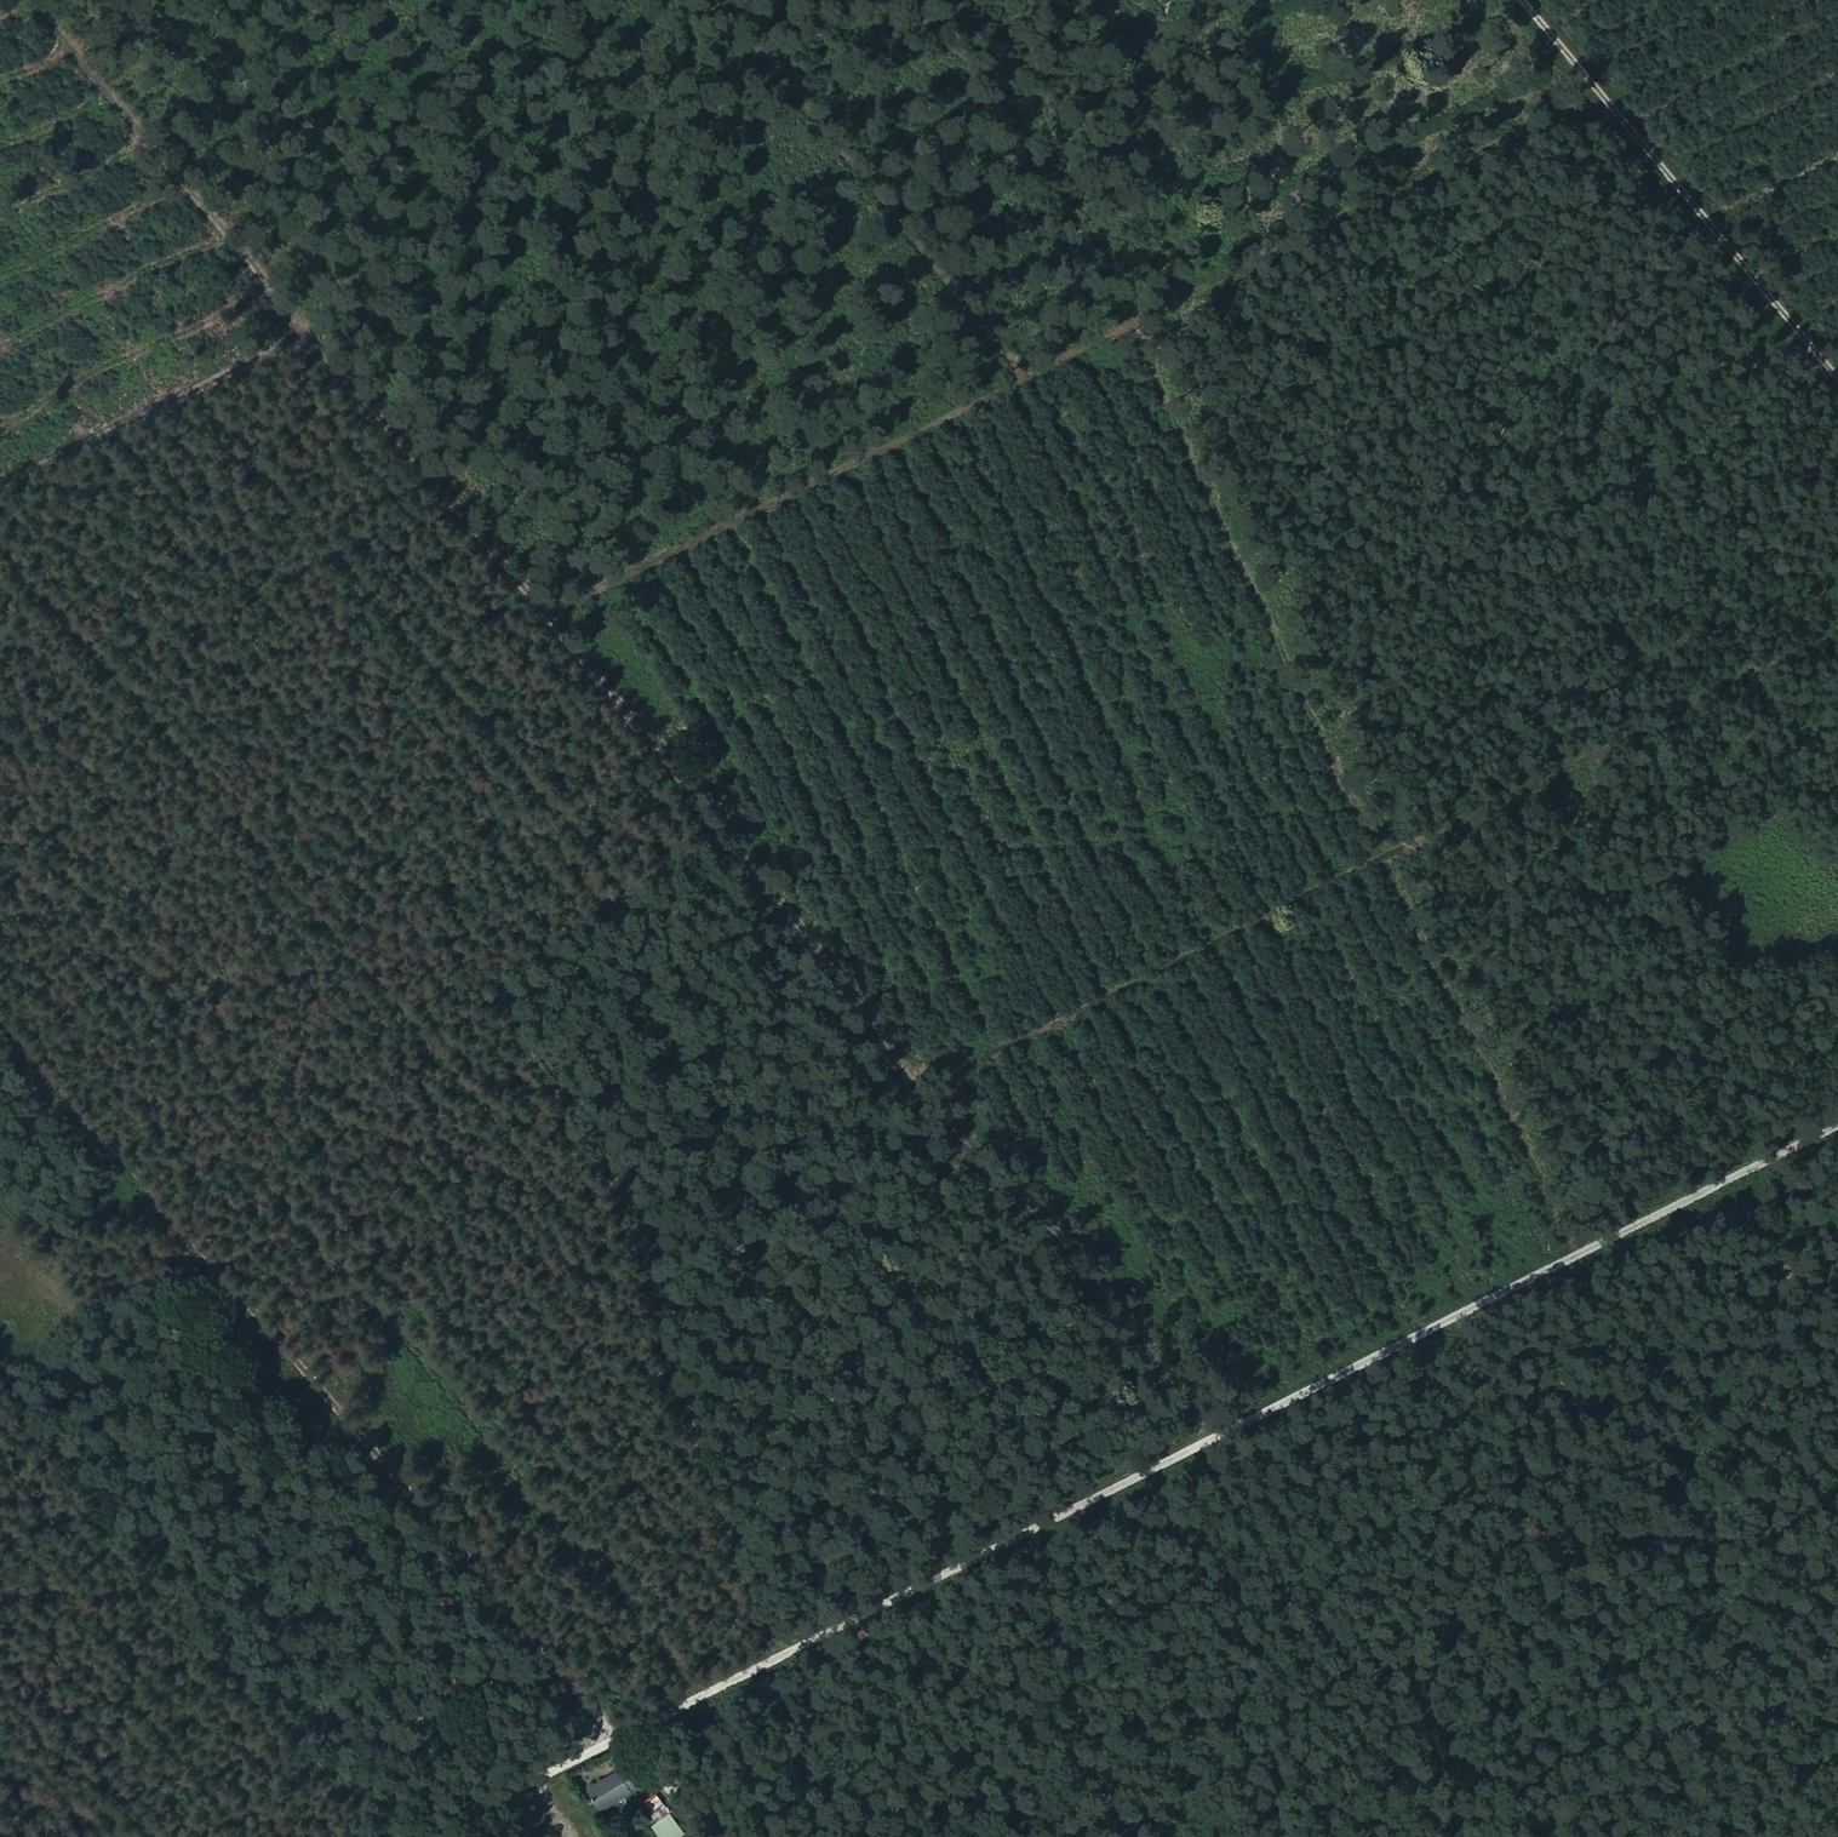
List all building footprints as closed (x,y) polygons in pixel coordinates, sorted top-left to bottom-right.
[(628,1759),(585,1785),(598,1806),(641,1780),(628,1759)] [(664,1836),(676,1836),(686,1830),(657,1790),(640,1803),(664,1836)]
